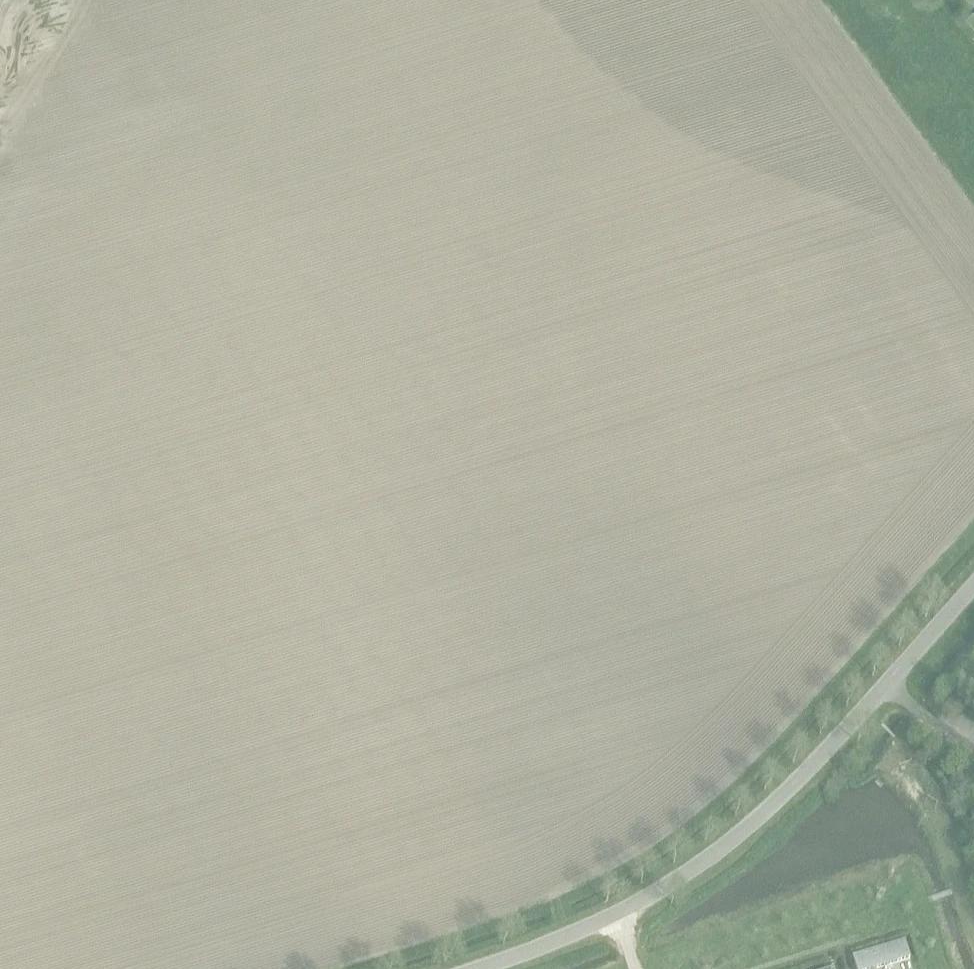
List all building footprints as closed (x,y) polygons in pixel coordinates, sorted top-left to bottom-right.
[(852,954),(857,968),(866,968),(911,955),(905,938),(852,954)]
